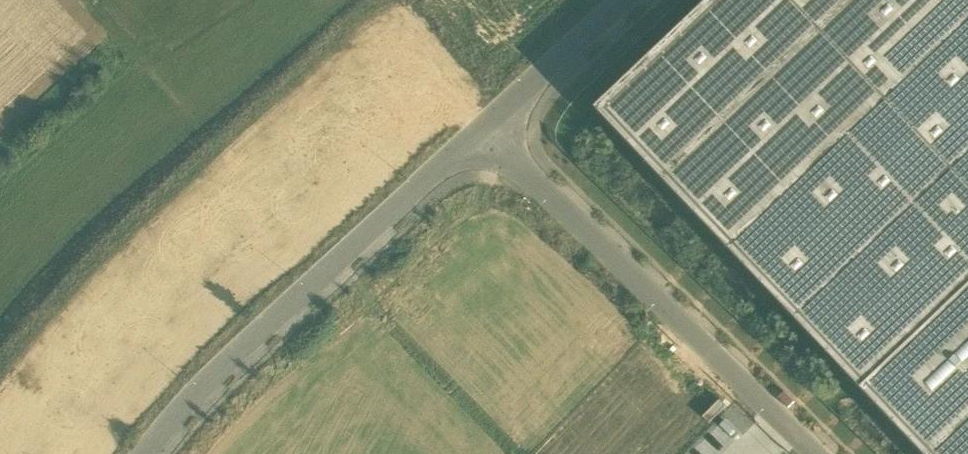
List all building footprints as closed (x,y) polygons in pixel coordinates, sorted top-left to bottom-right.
[(596,110),(924,453),(967,453),(967,0),(712,0),(596,110)]
